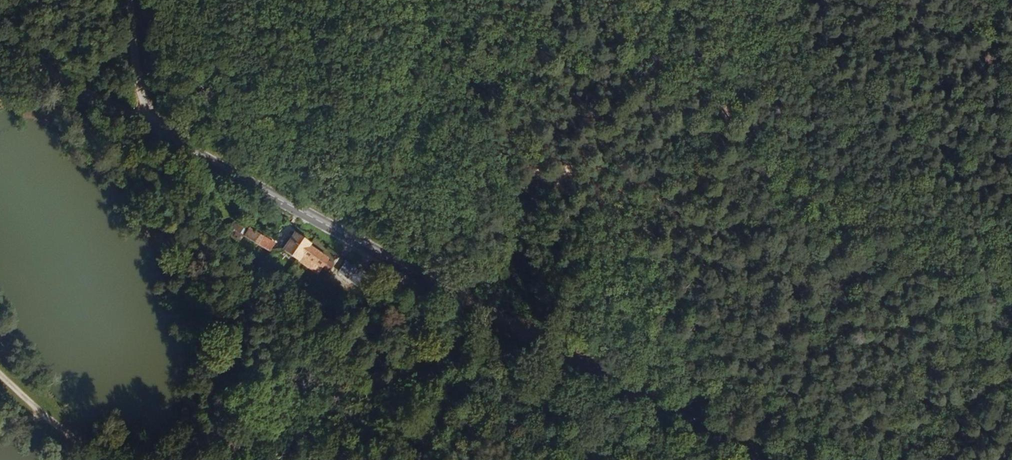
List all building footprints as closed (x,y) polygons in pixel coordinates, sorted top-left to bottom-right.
[(292,235),(283,256),(308,267),(309,264),(320,269),(327,256),(307,247),(308,243),(292,235)] [(421,316),(414,312),(412,317),(419,320),(421,316)]
